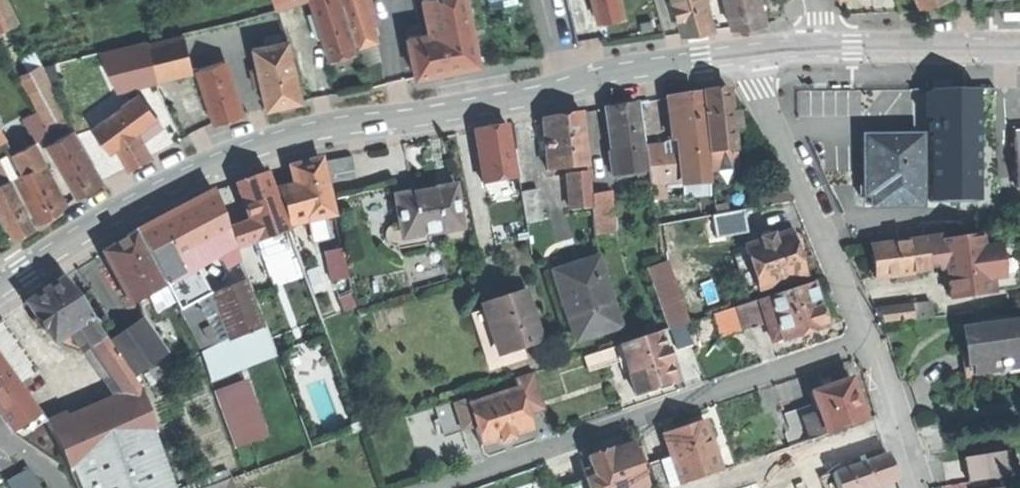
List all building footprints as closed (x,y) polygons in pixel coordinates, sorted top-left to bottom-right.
[(15,21),(5,0),(0,0),(0,29),(15,21)] [(317,21),(341,13),(337,0),(310,0),(317,21)] [(351,29),(370,23),(366,10),(363,0),(342,0),(351,29)] [(479,66),(466,0),(423,0),(421,0),(428,34),(407,38),(415,79),(447,72),(479,66)] [(618,0),(593,0),(598,23),(610,20),(622,17),(618,0)] [(705,0),(672,0),(682,35),(697,33),(714,31),(705,0)] [(732,29),(748,27),(767,24),(760,0),(725,0),(732,29)] [(373,8),(366,10),(370,23),(377,21),(373,8)] [(342,57),(354,53),(341,13),(317,21),(317,22),(322,37),(329,61),(342,57)] [(316,39),(322,37),(317,22),(311,24),(316,39)] [(351,29),(357,49),(377,43),(370,23),(351,29)] [(139,83),(192,70),(184,36),(131,49),(139,83)] [(284,106),(301,102),(288,41),(252,49),(266,110),(284,106)] [(117,88),(139,83),(131,49),(108,54),(117,88)] [(228,120),(241,115),(223,62),(197,71),(215,124),(228,120)] [(20,80),(36,111),(43,123),(64,112),(40,69),(20,80)] [(920,138),(864,138),(864,166),(865,187),(858,187),(859,197),(871,197),(872,208),(921,207),(921,196),(931,197),(931,203),(978,203),(977,91),(994,90),(994,89),(912,90),(912,92),(929,91),(929,95),(923,95),(923,119),(930,119),(930,161),(920,161),(920,138)] [(706,135),(731,132),(729,115),(726,91),(701,93),(706,135)] [(676,138),(701,136),(696,95),(683,96),(671,98),(671,99),(676,138)] [(106,147),(109,152),(115,148),(127,169),(140,162),(150,157),(141,143),(162,128),(138,96),(115,112),(114,110),(111,113),(112,115),(93,129),(100,139),(102,150),(106,147)] [(664,100),(672,160),(679,159),(676,138),(671,99),(664,100)] [(611,168),(630,165),(641,164),(634,104),(617,107),(604,108),(611,168)] [(32,140),(33,139),(48,132),(43,123),(36,111),(20,120),(32,140)] [(68,121),(64,112),(43,123),(48,132),(56,127),(65,122),(68,121)] [(559,118),(541,121),(547,172),(586,167),(581,114),(559,118)] [(65,122),(56,127),(62,138),(71,133),(65,122)] [(39,150),(47,146),(62,138),(56,127),(48,132),(33,139),(39,150)] [(481,178),(514,176),(506,127),(488,130),(474,132),(481,178)] [(47,146),(75,197),(87,190),(99,184),(71,133),(62,138),(47,146)] [(707,183),(701,136),(676,138),(679,159),(682,183),(707,183)] [(22,173),(12,155),(4,138),(0,140),(0,160),(10,179),(15,177),(22,173)] [(12,155),(22,173),(42,162),(33,144),(12,155)] [(648,183),(682,183),(679,159),(672,160),(658,161),(657,147),(644,148),(646,163),(648,183)] [(324,163),(327,177),(355,172),(352,158),(324,163)] [(10,179),(0,160),(0,184),(8,180),(10,179)] [(332,216),(319,161),(304,164),(289,168),(295,193),(302,223),(332,216)] [(52,214),(65,205),(42,162),(22,173),(15,177),(38,224),(52,214)] [(649,185),(648,183),(646,163),(641,164),(630,165),(633,187),(649,185)] [(586,172),(567,174),(570,210),(590,208),(586,172)] [(255,241),(287,230),(268,173),(250,179),(236,184),(249,223),(255,241)] [(8,180),(0,184),(0,207),(17,198),(8,180)] [(419,194),(392,199),(398,226),(400,236),(418,233),(419,237),(426,235),(460,228),(451,187),(419,194)] [(524,224),(541,222),(536,191),(519,194),(524,224)] [(137,232),(157,271),(164,284),(164,285),(182,275),(216,256),(234,246),(214,192),(174,212),(137,232)] [(279,198),(289,226),(302,223),(295,193),(279,198)] [(32,228),(17,198),(0,207),(0,214),(12,238),(22,233),(32,228)] [(716,233),(743,228),(740,211),(713,216),(716,233)] [(236,248),(255,241),(249,223),(230,229),(236,248)] [(393,249),(398,249),(398,251),(428,245),(426,235),(419,237),(418,233),(400,236),(398,226),(392,227),(389,229),(386,232),(384,236),(385,240),(389,247),(393,249)] [(154,272),(157,271),(137,232),(102,253),(122,291),(128,288),(136,302),(152,292),(161,286),(154,272)] [(756,290),(801,275),(797,263),(795,255),(796,254),(797,249),(794,240),(790,236),(788,236),(787,233),(771,238),(770,235),(757,239),(759,243),(742,248),(743,251),(748,264),(756,290)] [(979,237),(943,242),(942,242),(945,263),(949,298),(986,293),(985,286),(980,250),(979,237)] [(943,238),(923,241),(927,265),(945,263),(942,242),(943,242),(943,238)] [(876,280),(928,273),(927,265),(923,241),(871,248),(874,266),(876,280)] [(1013,245),(980,250),(985,286),(1018,282),(1013,245)] [(240,262),(234,246),(216,256),(224,269),(240,262)] [(737,268),(748,264),(743,251),(733,255),(737,268)] [(325,257),(332,285),(349,281),(342,253),(325,257)] [(567,320),(575,343),(620,328),(597,257),(580,262),(582,269),(573,272),(558,277),(572,319),(567,320)] [(666,330),(669,329),(685,323),(686,323),(665,262),(645,269),(666,330)] [(202,279),(198,269),(183,277),(182,275),(164,285),(167,290),(177,310),(199,298),(202,279)] [(789,281),(792,288),(804,284),(802,277),(789,281)] [(76,327),(90,318),(63,278),(42,292),(25,302),(53,343),(67,334),(76,327)] [(276,355),(264,325),(230,338),(212,291),(208,293),(202,279),(199,298),(177,310),(179,312),(195,303),(198,309),(216,341),(200,349),(199,350),(214,378),(276,355)] [(246,279),(212,291),(230,338),(264,325),(246,279)] [(780,336),(781,341),(805,333),(823,327),(822,324),(817,308),(808,283),(804,284),(792,288),(766,297),(780,336)] [(164,284),(161,286),(152,292),(155,297),(167,290),(164,285),(164,284)] [(129,306),(136,302),(128,288),(122,291),(129,306)] [(499,301),(482,306),(498,356),(539,342),(522,293),(499,301)] [(769,339),(780,336),(766,297),(756,300),(764,325),(769,339)] [(739,333),(764,325),(756,300),(730,309),(739,333)] [(883,325),(932,318),(930,302),(875,309),(883,325)] [(182,318),(183,317),(198,309),(195,303),(179,312),(182,318)] [(819,307),(817,308),(822,324),(825,323),(825,317),(822,309),(819,307)] [(198,309),(183,317),(200,349),(216,341),(198,309)] [(720,339),(739,333),(730,309),(711,315),(720,339)] [(0,319),(0,357),(20,385),(38,372),(0,318),(0,319)] [(105,339),(90,318),(76,327),(83,337),(91,349),(93,348),(105,339)] [(972,380),(1019,372),(1019,320),(964,329),(968,356),(972,380)] [(110,342),(130,370),(158,350),(138,322),(123,332),(110,342)] [(692,345),(685,323),(669,329),(677,350),(692,345)] [(73,343),(83,337),(76,327),(67,334),(73,343)] [(658,333),(618,345),(628,376),(634,395),(655,389),(670,384),(674,382),(668,363),(664,351),(658,333)] [(81,356),(91,349),(83,337),(73,343),(81,356)] [(130,374),(105,339),(93,348),(117,383),(130,374)] [(623,378),(628,376),(618,345),(613,347),(616,358),(623,378)] [(587,367),(616,358),(613,347),(584,357),(587,367)] [(13,432),(40,414),(20,385),(0,357),(0,413),(13,432)] [(139,388),(130,374),(117,383),(127,399),(141,393),(139,388)] [(783,415),(793,445),(799,443),(832,432),(863,421),(848,379),(827,387),(810,393),(814,405),(783,415)] [(246,380),(214,392),(234,449),(267,436),(246,380)] [(671,388),(670,384),(655,389),(656,392),(664,390),(671,388)] [(516,390),(467,406),(474,427),(481,446),(499,440),(500,443),(507,441),(512,439),(512,436),(529,430),(516,390)] [(155,433),(141,393),(127,399),(51,433),(69,471),(155,433)] [(460,431),(474,427),(467,406),(466,401),(452,405),(460,431)] [(46,422),(40,414),(13,432),(14,433),(46,422)] [(674,469),(680,486),(708,476),(720,472),(702,421),(683,428),(662,435),(674,469)] [(155,433),(69,471),(77,487),(176,487),(155,433)] [(646,487),(629,442),(616,447),(606,451),(601,449),(593,451),(589,456),(587,457),(594,476),(585,480),(587,487),(642,487),(646,487)] [(964,459),(968,482),(1009,474),(1005,452),(964,459)] [(830,474),(834,486),(835,487),(872,487),(894,480),(890,468),(885,455),(830,474)] [(665,473),(661,462),(648,466),(656,487),(670,487),(665,473)] [(6,482),(9,487),(39,487),(28,469),(6,482)] [(680,486),(674,469),(665,473),(670,487),(674,487),(680,486)] [(567,478),(551,483),(553,487),(571,487),(567,478)]
